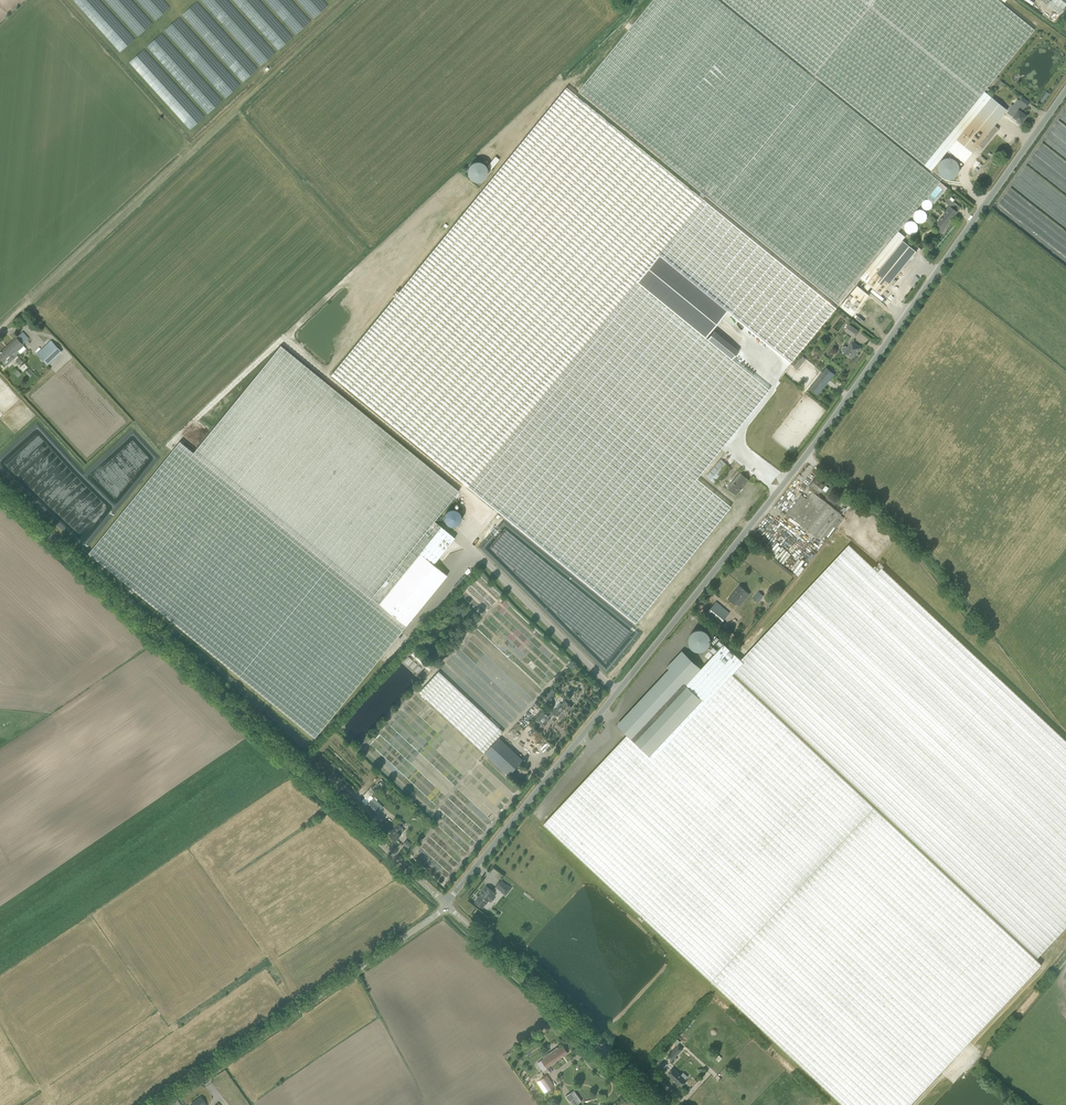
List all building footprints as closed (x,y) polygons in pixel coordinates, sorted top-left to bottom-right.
[(867,291),(871,286),(881,294),(916,251),(902,240),(905,237),(898,231),(939,181),(718,0),(653,0),(578,92),(702,193),(706,196),(838,304),(860,278),(867,283),(864,288),(867,291)] [(924,164),(931,171),(950,147),(957,140),(972,153),(979,145),(983,148),(999,129),(995,125),(1007,110),(1003,106),(984,91),(1035,29),(999,0),(723,0),(814,75),(920,161),(924,164)] [(566,87),(331,375),(468,486),(505,516),(636,624),(709,535),(708,534),(730,507),(697,479),(706,469),(704,468),(769,389),(732,359),(707,339),(705,337),(727,311),(791,363),(793,360),(836,307),(703,200),(706,196),(702,193),(699,196),(566,87)] [(1009,110),(1007,113),(1013,117),(1017,120),(1016,122),(1021,125),(1025,120),(1024,119),(1027,116),(1021,112),(1025,106),(1027,107),(1030,103),(1021,97),(1019,101),(1017,100),(1013,106),(1015,107),(1016,107),(1013,112),(1012,111),(1009,110)] [(1041,239),(1065,259),(1065,127),(1052,121),(1050,144),(1052,149),(1041,145),(1027,163),(1039,172),(1026,167),(1011,186),(1012,187),(999,202),(1015,215),(1011,220),(1044,245),(1041,239)] [(495,156),(487,166),(491,169),(499,159),(495,156)] [(474,160),(470,165),(472,167),(465,176),(474,183),(477,180),(480,183),(489,173),(474,160)] [(940,182),(927,198),(934,203),(947,187),(940,182)] [(955,204),(948,198),(945,202),(950,206),(943,214),(944,214),(937,222),(941,225),(938,229),(943,233),(944,232),(943,232),(951,222),(950,221),(957,212),(952,208),(955,204)] [(857,285),(840,306),(852,316),(870,295),(857,285)] [(858,316),(855,318),(862,324),(864,321),(858,316)] [(849,325),(845,331),(854,338),(859,332),(849,325)] [(714,331),(707,339),(732,359),(738,351),(714,331)] [(22,332),(8,345),(17,355),(19,352),(18,351),(24,346),(24,345),(23,344),(29,338),(26,336),(22,332)] [(37,354),(47,365),(61,352),(51,340),(37,354)] [(842,352),(844,353),(852,359),(856,353),(857,353),(861,347),(852,341),(847,348),(846,347),(843,347),(842,349),(842,352)] [(0,353),(0,358),(4,362),(7,365),(17,355),(8,345),(0,353)] [(434,521),(459,491),(281,346),(193,453),(180,441),(88,553),(315,738),(447,575),(433,564),(455,538),(434,521)] [(826,367),(819,376),(809,388),(818,395),(835,374),(826,367)] [(31,377),(34,373),(30,368),(26,372),(31,377)] [(783,380),(775,391),(779,394),(788,384),(783,380)] [(706,476),(714,484),(729,466),(720,459),(706,476)] [(735,495),(748,480),(740,472),(728,487),(728,488),(729,489),(728,489),(735,495)] [(826,484),(824,482),(820,479),(819,481),(816,478),(809,486),(809,489),(812,491),(804,502),(833,525),(837,528),(845,518),(840,515),(842,513),(818,494),(825,485),(826,484)] [(836,505),(840,498),(834,494),(830,500),(836,505)] [(833,525),(804,502),(792,518),(821,540),(833,525)] [(467,520),(460,507),(448,512),(454,526),(467,520)] [(844,527),(842,531),(851,537),(854,533),(844,527)] [(732,674),(1036,959),(1065,927),(1065,740),(882,567),(878,572),(849,544),(741,659),(744,662),(743,663),(732,674)] [(797,567),(794,571),(800,576),(810,563),(804,558),(797,567)] [(487,611),(502,596),(486,579),(482,575),(467,589),(480,602),(479,604),(487,611)] [(739,585),(728,598),(736,605),(743,596),(746,598),(750,594),(747,591),(739,585)] [(759,592),(755,596),(760,600),(763,596),(759,592)] [(716,602),(705,615),(718,626),(729,612),(716,602)] [(732,674),(743,663),(744,662),(741,659),(724,644),(701,668),(684,651),(681,651),(667,666),(669,668),(643,696),(617,724),(625,732),(627,734),(544,823),(844,1104),(910,1104),(1042,964),(1036,959),(732,674)] [(413,650),(403,661),(412,669),(418,663),(427,671),(432,667),(413,650)] [(438,671),(419,692),(508,775),(522,760),(498,737),(503,732),(438,671)] [(559,720),(572,707),(565,701),(555,711),(554,710),(552,713),(549,716),(543,711),(535,720),(543,727),(547,722),(550,718),(554,715),(559,720)] [(513,728),(519,732),(523,728),(517,723),(513,728)] [(478,810),(481,813),(482,811),(481,808),(486,804),(481,805),(480,801),(474,799),(473,798),(472,792),(477,794),(479,791),(478,788),(476,787),(475,784),(477,783),(477,781),(473,777),(470,776),(463,783),(469,789),(466,788),(464,789),(461,790),(469,799),(470,802),(472,802),(476,806),(475,808),(478,808),(478,810)] [(371,800),(370,801),(366,805),(376,815),(380,810),(371,800)] [(395,841),(399,837),(404,831),(402,829),(403,827),(402,827),(405,824),(401,821),(391,832),(392,833),(389,836),(395,841)] [(501,891),(501,892),(505,895),(511,888),(507,885),(506,885),(505,884),(500,881),(496,887),(500,890),(501,891)] [(482,908),(488,900),(491,902),(495,896),(492,894),(494,892),(490,889),(486,886),(482,891),(483,891),(483,892),(481,894),(480,894),(479,896),(477,896),(476,898),(476,900),(474,902),(482,908)] [(547,1067),(556,1061),(558,1063),(562,1060),(560,1058),(568,1053),(563,1045),(558,1048),(557,1047),(551,1051),(552,1052),(541,1060),(547,1067)] [(678,1045),(667,1057),(671,1061),(683,1049),(678,1045)] [(668,1074),(681,1086),(686,1080),(674,1068),(668,1074)] [(546,1075),(540,1080),(548,1091),(554,1086),(546,1075)] [(581,1101),(574,1090),(565,1096),(569,1101),(570,1100),(574,1104),(579,1104),(578,1103),(581,1101)] [(204,1101),(201,1097),(191,1103),(192,1104),(206,1104),(207,1104),(204,1101)]
